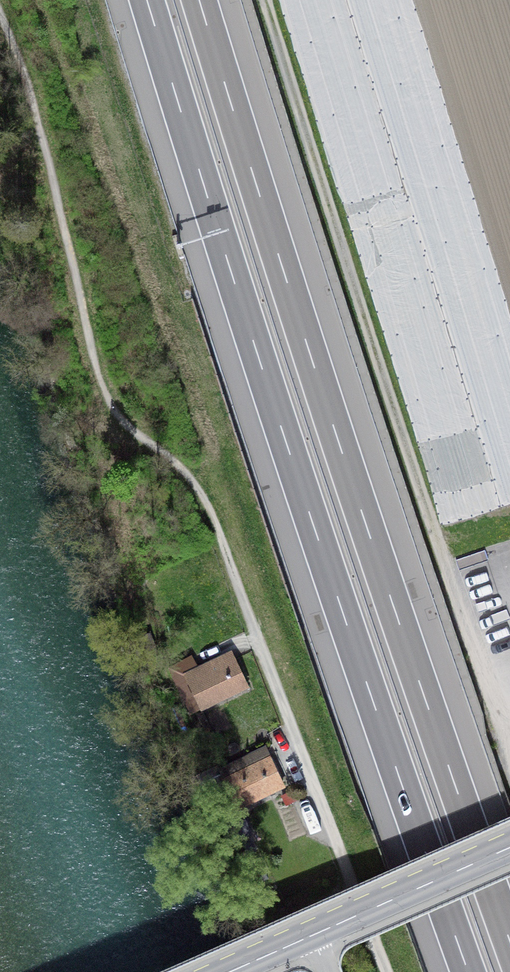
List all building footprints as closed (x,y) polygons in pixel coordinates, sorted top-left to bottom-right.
[(181,674),(199,714),(250,690),(232,651),(181,674)] [(215,779),(232,815),(288,789),(271,752),(215,779)]
